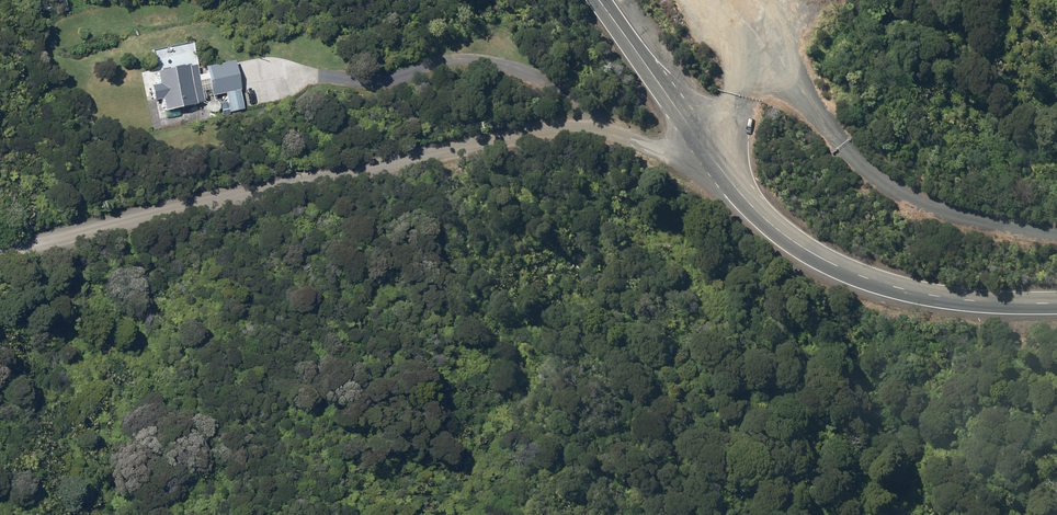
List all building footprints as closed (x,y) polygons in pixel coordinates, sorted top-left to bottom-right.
[(159,102),(161,115),(193,109),(192,107),(201,105),(193,68),(153,75),(156,87),(147,89),(150,104),(159,102)] [(237,93),(223,96),(227,115),(241,112),(237,93)]
